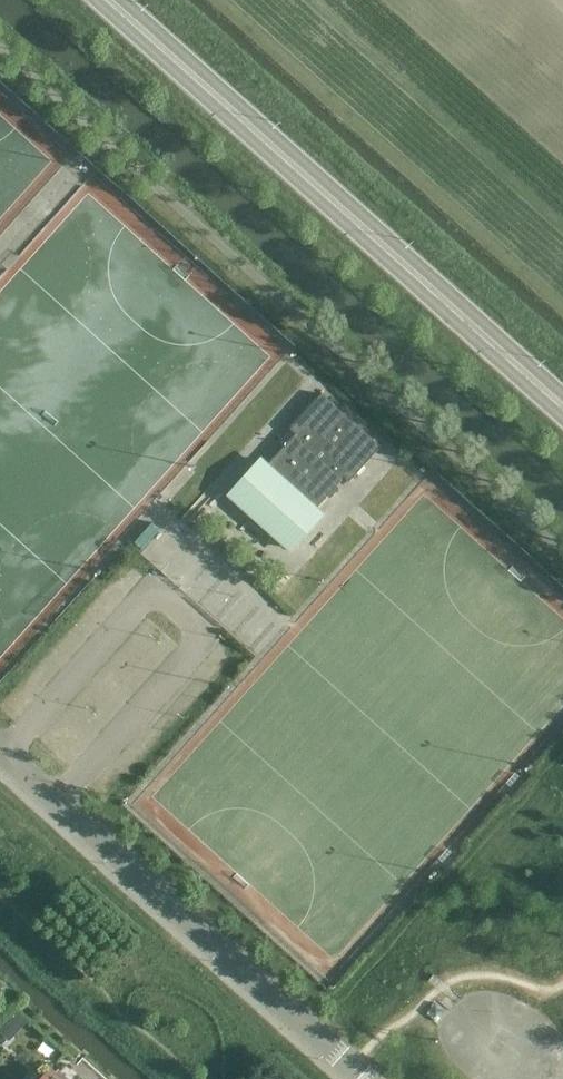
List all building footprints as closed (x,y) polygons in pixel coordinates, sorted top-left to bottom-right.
[(350,481),(381,446),(323,393),(291,428),(296,433),(268,464),(263,460),(232,495),(290,548),(322,513),(317,508),(345,477),(350,481)] [(29,1019),(18,1009),(0,1028),(0,1030),(10,1039),(29,1019)] [(542,1042),(540,1058),(559,1060),(561,1044),(542,1042)] [(59,1069),(56,1073),(51,1069),(42,1078),(39,1075),(35,1078),(70,1078),(59,1069)]
